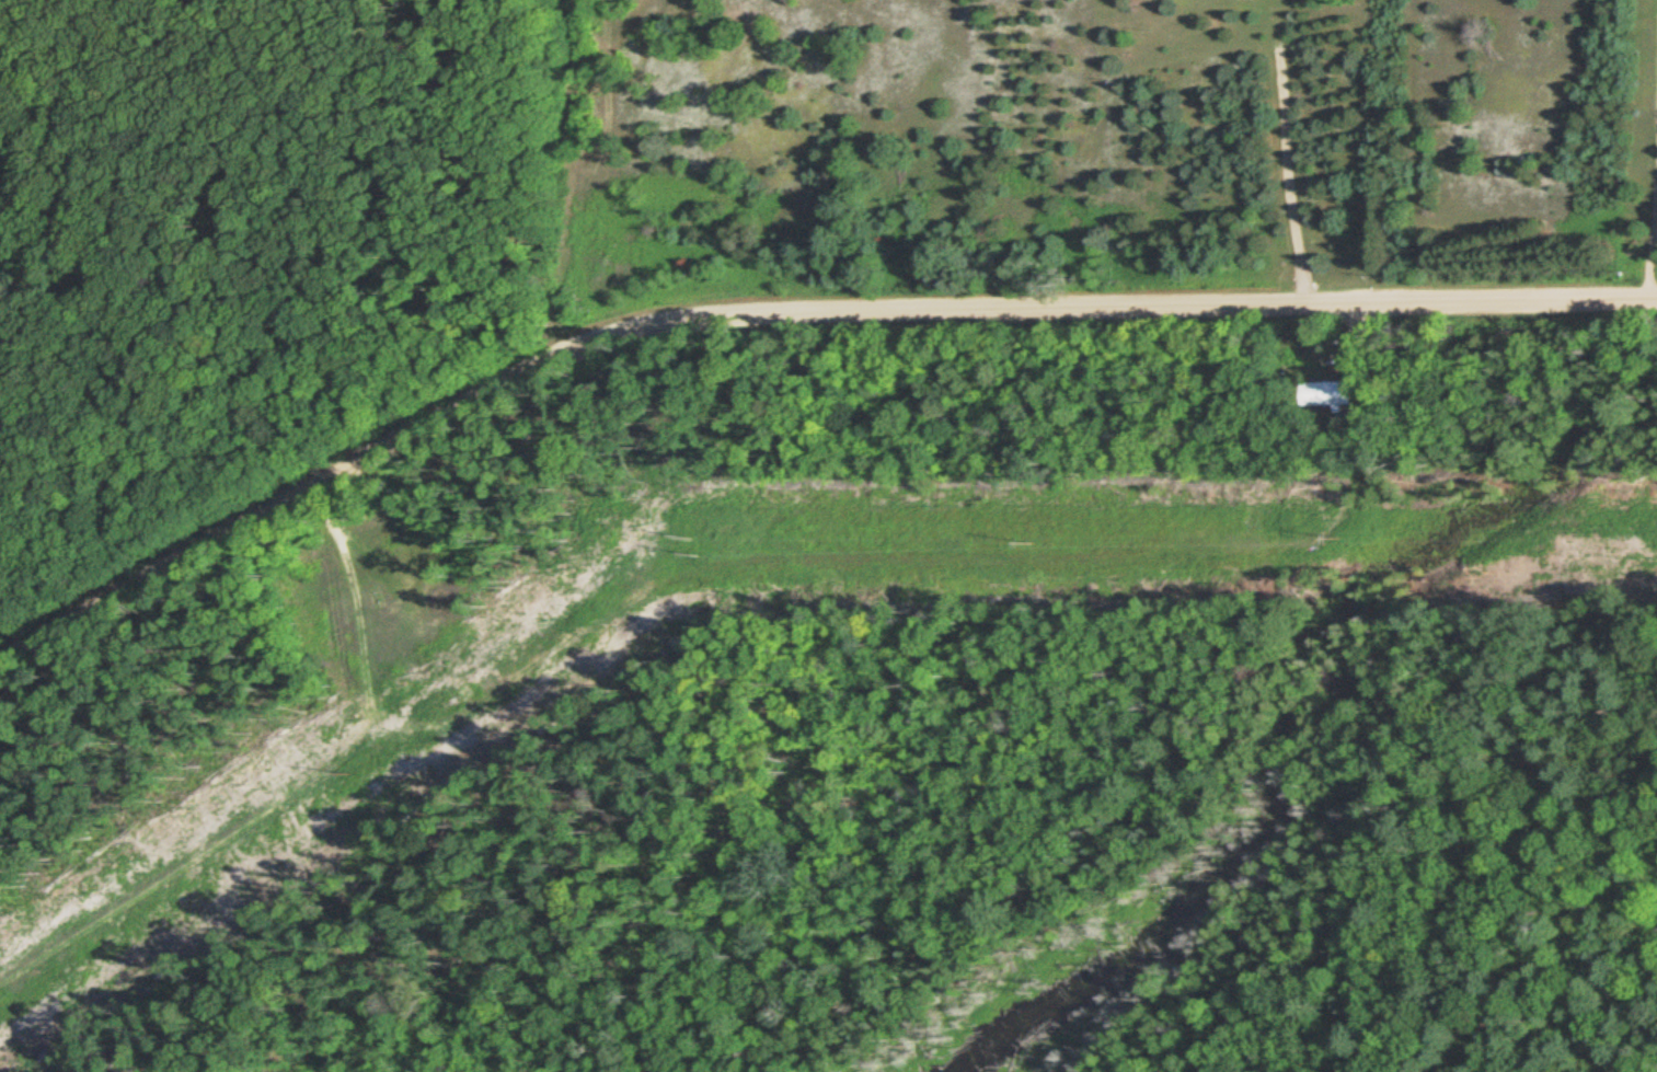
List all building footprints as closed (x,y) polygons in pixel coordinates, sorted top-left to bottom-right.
[(1354,405),(1354,382),(1304,382),(1304,405),(1354,405)]
